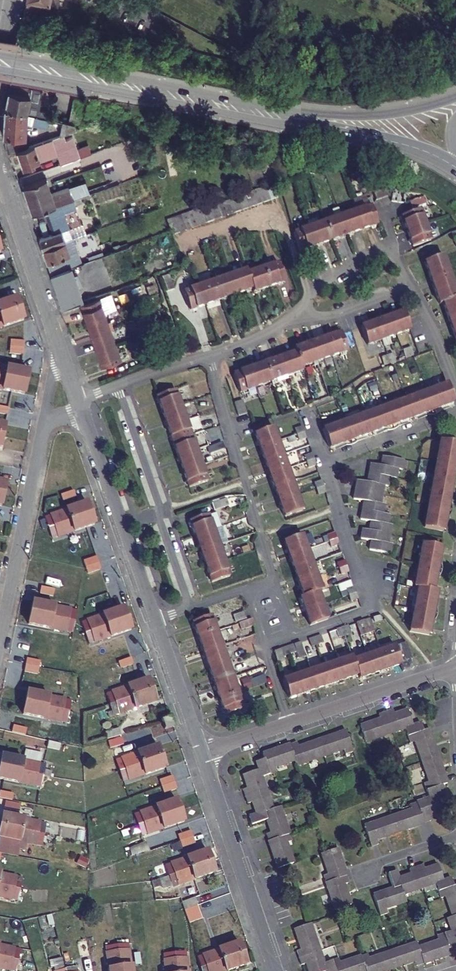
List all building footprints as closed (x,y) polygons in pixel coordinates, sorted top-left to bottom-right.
[(24,14),(45,17),(46,8),(57,10),(58,0),(26,0),(24,14)] [(38,118),(50,119),(51,113),(40,111),(43,91),(11,85),(5,111),(38,118)] [(5,138),(21,141),(26,138),(32,139),(40,132),(47,131),(48,127),(58,130),(59,127),(63,128),(64,122),(50,119),(38,118),(5,111),(4,132),(5,138)] [(24,148),(18,151),(24,169),(36,164),(36,162),(58,153),(62,165),(80,158),(93,154),(90,147),(79,151),(74,138),(66,141),(64,135),(24,148)] [(8,154),(18,151),(24,148),(21,141),(5,138),(8,154)] [(80,158),(62,165),(60,165),(66,183),(86,176),(80,158)] [(32,174),(35,180),(44,177),(41,170),(32,174)] [(89,194),(91,194),(89,189),(94,188),(92,184),(88,185),(87,184),(54,196),(47,179),(24,186),(32,214),(45,210),(76,199),(89,194)] [(375,200),(378,199),(388,196),(389,195),(385,182),(375,185),(372,185),(375,200)] [(270,202),(277,199),(273,184),(265,186),(270,202)] [(258,188),(263,204),(270,202),(265,186),(258,188)] [(256,206),(263,204),(258,188),(255,189),(251,190),(256,206)] [(398,202),(400,189),(393,188),(391,201),(398,202)] [(407,190),(400,189),(398,202),(405,204),(407,190)] [(249,208),(256,206),(251,190),(244,192),(249,208)] [(242,210),(249,208),(244,192),(237,194),(242,210)] [(89,194),(76,199),(79,206),(91,202),(89,194)] [(234,213),(242,210),(237,194),(229,197),(234,213)] [(222,199),(227,215),(234,213),(229,197),(222,199)] [(410,202),(412,210),(426,205),(424,197),(410,202)] [(76,237),(72,227),(68,213),(79,209),(79,206),(76,199),(45,210),(53,234),(39,239),(43,249),(72,238),(76,237)] [(220,217),(227,215),(222,199),(215,201),(220,217)] [(208,203),(213,219),(220,217),(215,201),(208,203)] [(206,221),(213,219),(208,203),(201,205),(206,221)] [(171,231),(171,233),(178,230),(185,228),(192,226),(199,223),(203,222),(206,221),(201,205),(195,207),(187,209),(180,212),(173,214),(165,216),(171,231)] [(370,206),(356,211),(363,229),(377,224),(370,206)] [(356,211),(340,216),(347,235),(363,229),(356,211)] [(407,232),(425,225),(420,211),(402,217),(407,232)] [(347,235),(340,216),(326,222),(332,240),(347,235)] [(310,228),(316,246),(332,240),(326,222),(318,224),(316,219),(308,222),(310,228)] [(72,227),(76,237),(90,232),(86,222),(72,227)] [(431,240),(425,225),(407,232),(413,247),(431,240)] [(316,246),(310,228),(294,233),(300,252),(316,246)] [(43,249),(52,274),(69,268),(81,263),(72,238),(43,249)] [(444,255),(425,262),(441,305),(444,304),(455,337),(455,287),(444,255)] [(263,269),(270,287),(286,282),(279,263),(263,269)] [(69,268),(52,274),(54,283),(56,287),(63,308),(81,301),(69,268)] [(247,275),(252,290),(254,293),(270,287),(263,269),(247,275)] [(238,295),(252,290),(247,275),(245,270),(231,276),(238,295)] [(223,300),(238,295),(231,276),(216,281),(223,300)] [(203,286),(210,305),(223,300),(216,281),(203,286)] [(195,310),(210,305),(203,286),(188,291),(195,310)] [(20,310),(16,299),(0,304),(0,317),(20,310)] [(82,305),(87,320),(105,314),(100,299),(82,305)] [(0,317),(0,328),(24,320),(20,310),(0,317)] [(395,336),(409,331),(403,312),(389,317),(395,336)] [(87,320),(93,335),(111,329),(105,314),(87,320)] [(374,322),(380,341),(395,336),(389,317),(374,322)] [(367,346),(380,341),(374,322),(361,327),(367,346)] [(98,351),(117,345),(111,329),(93,335),(98,351)] [(326,338),(333,357),(348,351),(342,332),(326,338)] [(317,363),(333,357),(326,338),(310,344),(317,363)] [(295,352),(301,368),(317,363),(310,344),(294,350),(295,352)] [(117,345),(98,351),(104,367),(122,360),(117,345)] [(403,360),(411,356),(408,349),(400,351),(403,360)] [(302,370),(301,368),(295,352),(280,357),(287,376),(302,370)] [(386,357),(389,365),(395,362),(393,354),(386,357)] [(265,363),(272,382),(287,376),(280,357),(265,363)] [(369,370),(383,365),(381,359),(380,358),(367,362),(369,370)] [(249,369),(256,387),(272,382),(265,363),(249,369)] [(26,382),(28,371),(0,364),(0,377),(26,382)] [(256,387),(249,369),(234,375),(241,393),(256,387)] [(0,377),(0,389),(24,394),(26,382),(0,377)] [(323,430),(330,448),(454,402),(448,385),(323,430)] [(157,397),(162,412),(180,406),(174,390),(157,397)] [(235,403),(240,416),(248,413),(243,400),(235,403)] [(180,406),(162,412),(168,426),(185,420),(180,406)] [(168,426),(173,442),(191,436),(185,420),(168,426)] [(305,432),(302,426),(294,429),(297,435),(305,432)] [(255,434),(260,448),(278,441),(273,428),(255,434)] [(305,432),(297,435),(299,440),(307,437),(305,432)] [(173,442),(179,458),(196,451),(191,436),(173,442)] [(440,440),(425,527),(444,531),(455,461),(455,443),(440,440)] [(278,441),(260,448),(265,462),(283,456),(278,441)] [(209,447),(211,453),(224,449),(221,442),(209,447)] [(196,451),(179,458),(184,473),(202,466),(196,451)] [(315,460),(312,453),(304,456),(307,463),(315,460)] [(265,462),(270,476),(288,470),(283,456),(265,462)] [(390,517),(384,515),(385,506),(381,505),(385,487),(388,487),(390,478),(396,479),(398,470),(402,470),(404,460),(384,456),(382,466),(372,464),(370,474),(368,483),(358,481),(356,490),(354,499),(364,502),(362,511),(361,520),(371,522),(369,530),(363,529),(361,539),(372,541),(370,550),(390,554),(392,545),(388,544),(391,525),(388,525),(390,517)] [(315,460),(307,463),(309,468),(317,466),(315,460)] [(207,482),(202,466),(184,473),(190,488),(207,482)] [(270,476),(275,489),(293,483),(288,470),(270,476)] [(314,484),(316,490),(324,487),(322,481),(314,484)] [(275,489),(280,503),(298,497),(293,483),(275,489)] [(324,487),(316,490),(318,495),(326,493),(324,487)] [(298,497),(280,503),(285,517),(303,510),(298,497)] [(213,505),(215,512),(230,507),(227,499),(213,505)] [(49,527),(91,512),(87,502),(46,517),(49,527)] [(91,512),(49,527),(54,540),(95,525),(91,512)] [(191,521),(197,537),(215,531),(209,515),(191,521)] [(197,537),(202,552),(220,546),(215,531),(197,537)] [(327,534),(330,541),(337,539),(335,532),(327,534)] [(289,555),(307,549),(302,535),(284,542),(289,555)] [(77,557),(87,556),(84,536),(75,537),(77,557)] [(289,555),(294,569),(312,563),(312,561),(319,558),(316,551),(331,546),(330,541),(307,549),(289,555)] [(410,631),(429,634),(437,591),(434,591),(441,546),(422,542),(414,587),(417,588),(410,631)] [(220,546),(202,552),(207,567),(226,561),(220,546)] [(345,559),(346,559),(343,552),(342,552),(330,556),(333,564),(337,562),(345,559)] [(337,562),(339,568),(347,566),(345,559),(337,562)] [(226,561),(207,567),(213,582),(231,576),(226,561)] [(294,569),(299,583),(317,576),(312,563),(294,569)] [(347,566),(339,568),(342,574),(349,571),(347,566)] [(299,583),(304,597),(318,592),(322,590),(317,576),(299,583)] [(347,590),(353,588),(350,580),(338,585),(340,592),(347,590)] [(347,590),(349,596),(357,593),(354,587),(353,588),(347,590)] [(301,598),(306,612),(323,606),(318,592),(304,597),(301,598)] [(34,602),(31,612),(75,621),(77,609),(34,602)] [(323,606),(306,612),(310,626),(327,619),(323,606)] [(85,631),(127,618),(124,608),(83,622),(85,631)] [(75,621),(31,612),(29,626),(72,633),(75,621)] [(235,617),(237,624),(248,620),(246,614),(235,617)] [(199,638),(217,632),(212,616),(194,622),(199,638)] [(370,618),(373,626),(379,624),(376,616),(370,618)] [(127,618),(85,631),(89,643),(131,630),(127,618)] [(373,626),(370,618),(364,620),(367,628),(373,626)] [(248,621),(241,624),(243,631),(256,626),(254,619),(248,621)] [(367,628),(364,620),(356,623),(361,636),(368,633),(367,628)] [(342,627),(345,635),(351,633),(348,626),(342,627)] [(339,637),(345,635),(342,627),(336,630),(339,637)] [(217,632),(199,638),(205,654),(223,648),(217,632)] [(315,637),(317,645),(324,643),(321,635),(315,637)] [(315,637),(308,639),(311,647),(317,645),(315,637)] [(301,642),(294,645),(296,652),(299,658),(305,656),(301,642)] [(288,646),(290,654),(296,652),(293,644),(288,646)] [(284,656),(290,654),(288,646),(281,648),(284,656)] [(395,646),(381,651),(387,669),(402,664),(395,646)] [(205,654),(210,669),(228,663),(223,648),(205,654)] [(284,656),(281,649),(274,652),(279,664),(286,661),(284,656)] [(387,669),(381,651),(367,655),(374,673),(387,669)] [(353,660),(358,675),(360,678),(374,673),(367,655),(353,660)] [(345,679),(358,675),(353,660),(352,657),(339,661),(345,679)] [(65,668),(66,660),(52,659),(52,666),(65,668)] [(331,684),(345,679),(339,661),(325,666),(331,684)] [(210,669),(215,684),(233,678),(228,663),(210,669)] [(317,689),(331,684),(325,666),(310,671),(317,689)] [(304,693),(317,689),(310,671),(298,675),(304,693)] [(289,698),(304,693),(298,675),(283,680),(289,698)] [(251,681),(253,688),(267,683),(264,676),(251,681)] [(110,703),(151,689),(148,678),(107,692),(110,703)] [(233,678),(215,684),(220,699),(238,693),(233,678)] [(26,689),(23,702),(44,705),(58,708),(67,709),(69,699),(26,689)] [(155,701),(151,689),(110,703),(114,714),(155,701)] [(238,693),(220,699),(225,714),(243,708),(238,693)] [(255,699),(260,714),(267,711),(262,697),(255,699)] [(44,705),(23,702),(21,712),(65,721),(67,709),(58,708),(44,705)] [(400,730),(395,715),(393,710),(386,713),(393,733),(400,730)] [(408,737),(423,732),(421,724),(413,726),(407,710),(395,715),(400,730),(405,729),(408,737)] [(393,733),(386,713),(379,715),(381,720),(386,735),(393,733)] [(170,717),(163,720),(165,729),(173,727),(170,717)] [(122,734),(120,727),(108,731),(109,737),(122,734)] [(423,732),(408,737),(410,745),(416,743),(430,738),(428,730),(423,732)] [(62,740),(63,732),(49,731),(47,739),(62,740)] [(338,734),(343,750),(345,754),(352,751),(345,732),(338,734)] [(327,738),(332,753),(343,750),(338,734),(327,738)] [(323,756),(332,753),(327,738),(318,741),(323,756)] [(430,738),(416,743),(422,763),(437,759),(431,741),(430,738)] [(323,756),(318,741),(298,748),(303,763),(323,756)] [(296,765),(303,763),(298,748),(297,743),(290,745),(295,760),(296,765)] [(129,766),(161,756),(157,745),(116,758),(119,769),(129,766)] [(295,760),(290,745),(270,751),(275,766),(295,760)] [(276,771),(275,766),(270,751),(263,754),(264,759),(269,774),(276,771)] [(43,774),(45,763),(2,754),(0,765),(0,766),(43,774)] [(165,768),(161,756),(129,766),(119,769),(123,781),(165,768)] [(269,774),(264,759),(256,762),(258,770),(243,774),(247,788),(263,783),(261,777),(269,774)] [(429,783),(444,778),(437,759),(422,763),(429,783)] [(0,766),(0,778),(42,785),(43,774),(0,766)] [(444,778),(429,783),(424,785),(426,791),(442,786),(446,785),(444,778)] [(263,783),(247,788),(242,789),(244,795),(265,789),(263,783)] [(127,797),(142,793),(140,786),(125,790),(127,797)] [(423,802),(428,817),(442,813),(437,797),(444,794),(442,786),(426,791),(429,800),(423,802)] [(247,803),(252,802),(267,797),(265,789),(244,795),(247,803)] [(145,800),(143,794),(129,798),(131,805),(145,800)] [(138,823),(179,809),(175,797),(134,812),(138,823)] [(267,797),(252,802),(256,814),(249,816),(252,825),(266,820),(263,811),(271,809),(267,797)] [(17,809),(19,802),(4,800),(3,807),(17,809)] [(429,821),(428,817),(423,802),(415,804),(421,822),(422,825),(430,822),(429,821)] [(410,812),(414,823),(415,827),(422,825),(421,822),(415,804),(408,807),(410,812)] [(263,811),(266,820),(270,833),(285,828),(278,807),(271,809),(263,811)] [(183,819),(179,809),(138,823),(141,834),(183,819)] [(3,812),(0,823),(0,824),(43,834),(46,822),(3,812)] [(390,818),(393,826),(395,834),(415,827),(414,823),(410,812),(390,818)] [(371,825),(372,829),(376,841),(395,834),(393,826),(390,818),(371,825)] [(0,824),(0,851),(22,856),(23,848),(30,849),(31,843),(41,845),(43,834),(0,824)] [(371,825),(366,827),(364,827),(371,848),(377,846),(376,841),(372,829),(371,825)] [(285,828),(270,833),(266,834),(268,842),(288,835),(285,828)] [(268,842),(271,849),(285,843),(290,842),(288,835),(268,842)] [(285,843),(271,849),(277,869),(292,863),(285,843)] [(161,852),(159,844),(145,848),(147,856),(161,852)] [(327,874),(342,869),(336,849),(320,854),(327,874)] [(172,874),(211,861),(207,850),(165,864),(169,875),(172,874)] [(215,873),(211,861),(172,874),(169,875),(173,887),(215,873)] [(429,887),(424,870),(423,866),(415,868),(422,889),(429,887)] [(438,891),(453,886),(451,879),(442,882),(437,866),(424,870),(429,887),(435,885),(438,891)] [(410,875),(416,891),(422,889),(415,868),(409,870),(410,875)] [(345,876),(342,869),(327,874),(324,875),(327,882),(345,876)] [(398,879),(395,871),(387,874),(392,889),(387,890),(392,906),(397,905),(395,898),(404,895),(398,879)] [(21,887),(23,877),(0,872),(0,884),(15,887),(21,887)] [(404,895),(416,891),(410,875),(398,879),(404,895)] [(329,890),(342,885),(347,884),(345,876),(327,882),(329,887),(329,890)] [(12,899),(12,898),(18,899),(21,887),(15,887),(0,884),(0,897),(12,899)] [(329,890),(336,910),(349,905),(342,885),(329,890)] [(455,894),(455,886),(453,886),(438,891),(440,899),(444,898),(455,894)] [(336,910),(329,890),(328,890),(335,910),(336,910)] [(387,890),(382,892),(386,904),(387,908),(392,906),(387,890)] [(376,907),(383,905),(379,893),(372,896),(376,907)] [(449,912),(455,910),(455,894),(444,898),(449,912)] [(191,899),(184,902),(186,908),(192,907),(191,899)] [(192,908),(193,914),(201,912),(198,905),(192,908)] [(383,905),(376,907),(379,916),(386,913),(384,909),(383,905)] [(1,909),(0,915),(0,916),(13,918),(15,911),(1,909)] [(193,916),(194,922),(203,919),(201,913),(193,916)] [(449,926),(455,924),(455,917),(451,919),(447,920),(449,926)] [(194,923),(195,930),(206,927),(204,920),(194,923)] [(115,937),(128,934),(126,923),(113,926),(115,937)] [(301,949),(316,944),(309,924),(294,929),(301,949)] [(448,950),(455,948),(455,946),(454,939),(455,938),(455,924),(449,926),(451,932),(443,935),(448,950)] [(449,955),(448,950),(443,935),(436,937),(438,942),(442,957),(449,955)] [(76,941),(79,957),(97,953),(94,937),(76,941)] [(145,942),(147,954),(154,954),(152,941),(145,942)] [(147,954),(145,942),(138,942),(140,956),(147,954)] [(201,966),(243,952),(239,942),(198,955),(201,966)] [(417,948),(422,964),(442,957),(438,942),(417,948)] [(116,945),(120,970),(131,970),(127,944),(116,945)] [(318,951),(316,944),(301,949),(295,951),(298,958),(318,951)] [(422,964),(417,948),(416,944),(408,946),(414,961),(415,966),(422,964)] [(18,960),(20,949),(0,945),(0,956),(18,960)] [(116,945),(105,947),(109,970),(120,970),(116,945)] [(407,963),(411,962),(406,947),(402,949),(407,963)] [(407,963),(402,949),(388,953),(393,968),(407,963)] [(177,970),(188,970),(186,951),(175,952),(177,970)] [(305,964),(320,958),(318,951),(298,958),(300,966),(305,964)] [(175,952),(164,954),(165,970),(177,970),(175,952)] [(201,966),(202,970),(225,970),(246,963),(243,952),(201,966)] [(388,953),(369,959),(372,970),(384,970),(393,968),(388,953)] [(365,970),(372,970),(369,959),(367,954),(360,957),(365,970)] [(18,960),(0,956),(0,968),(16,970),(18,960)] [(341,970),(365,970),(360,957),(339,964),(341,970)] [(305,964),(308,970),(334,970),(331,962),(322,964),(320,958),(305,964)] [(331,962),(334,970),(341,970),(339,964),(338,959),(331,962)]
